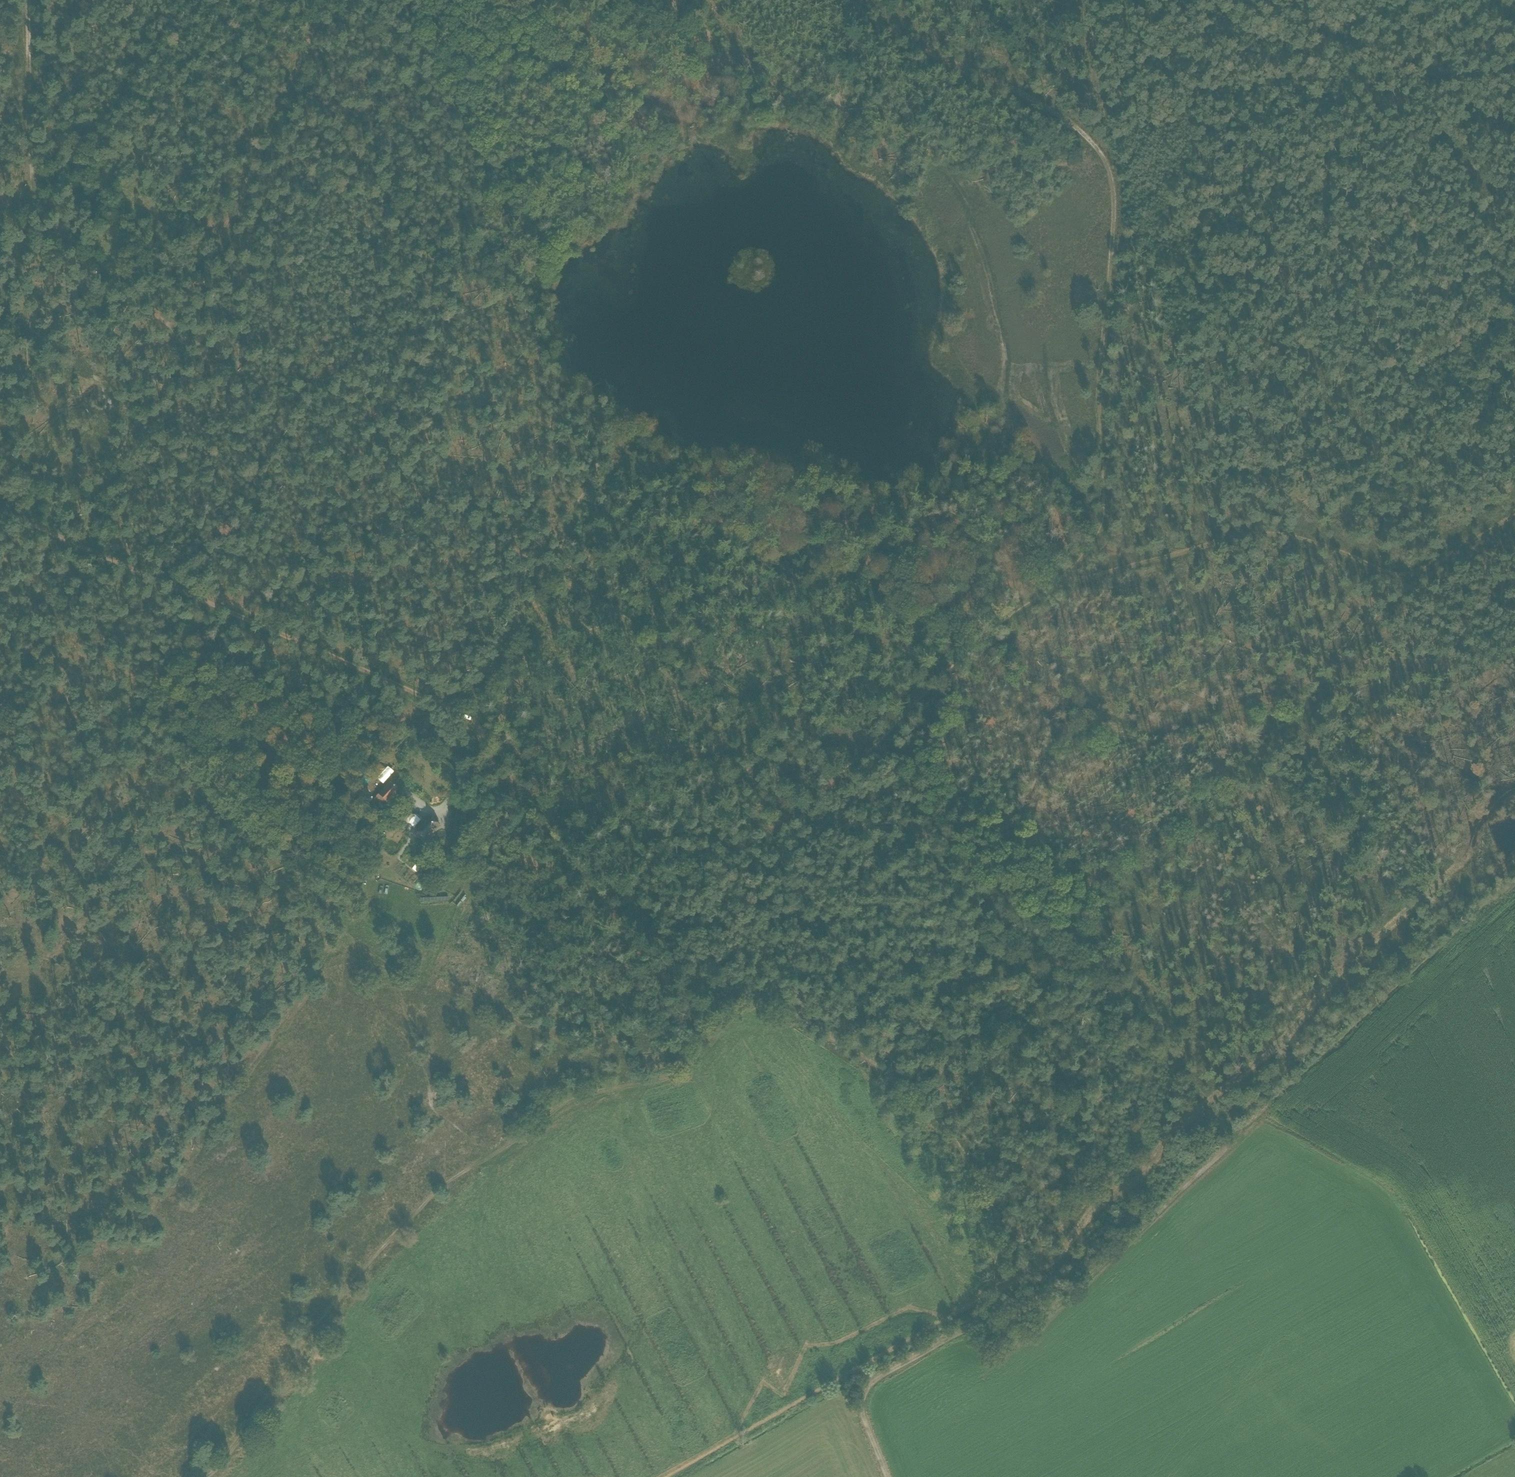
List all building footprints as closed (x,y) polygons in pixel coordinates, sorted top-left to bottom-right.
[(376,759),(370,766),(375,770),(381,764),(376,759)] [(379,795),(372,802),(377,807),(380,804),(384,807),(388,803),(393,798),(400,791),(390,782),(384,789),(379,795)] [(438,826),(430,817),(424,823),(422,820),(421,821),(411,811),(404,818),(409,823),(412,819),(418,824),(414,828),(426,839),(438,826)]
